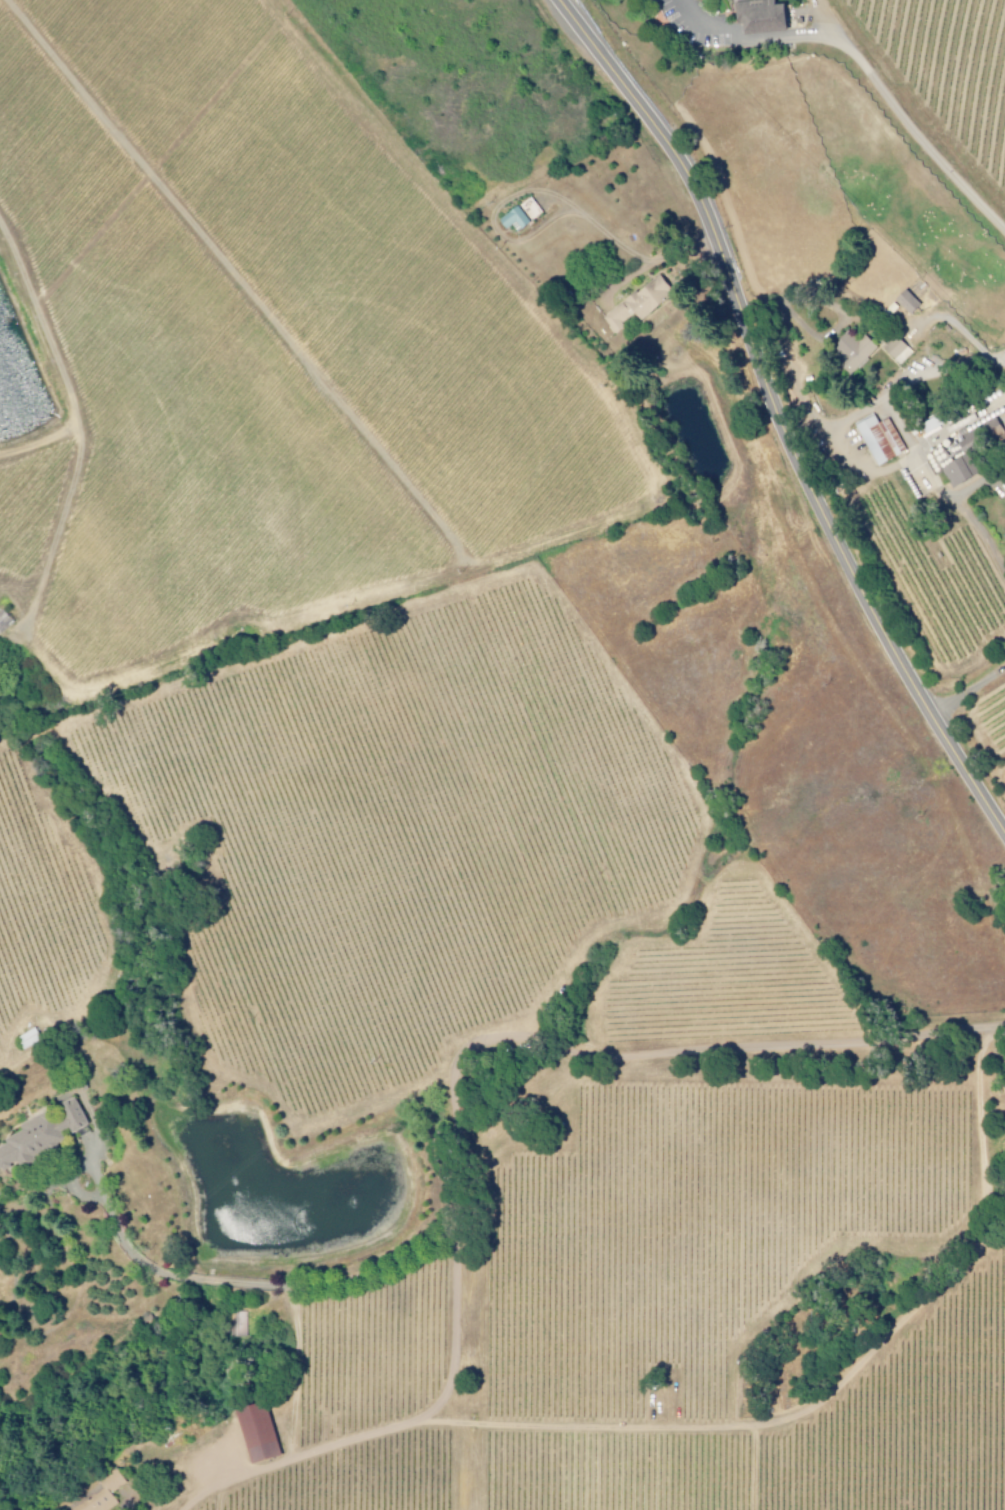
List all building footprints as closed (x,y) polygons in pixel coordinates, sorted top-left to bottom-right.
[(807,33),(744,34),(743,22),(734,23),(734,1),(784,0),(784,5),(807,4),(807,33)] [(542,213),(531,198),(500,220),(507,229),(514,224),(518,231),(542,213)] [(640,320),(675,296),(662,276),(601,317),(614,335),(623,328),(620,323),(635,313),(640,320)] [(922,305),(907,290),(896,301),(911,316),(922,305)] [(865,336),(859,343),(848,333),(832,349),(856,371),(878,348),(865,336)] [(913,353),(899,336),(884,348),(898,365),(913,353)] [(878,467),(903,454),(893,434),(896,433),(889,419),(879,424),(875,416),(856,426),(878,467)] [(993,437),(1004,431),(996,416),(986,422),(993,437)] [(980,474),(969,455),(943,470),(954,489),(980,474)] [(0,608),(0,609),(0,634),(13,620),(0,608)] [(41,1039),(34,1027),(16,1038),(23,1050),(41,1039)] [(74,1096),(19,1125),(21,1130),(3,1140),(5,1144),(0,1147),(0,1172),(18,1163),(20,1168),(35,1160),(33,1156),(69,1138),(68,1136),(89,1124),(74,1096)] [(237,1410),(251,1464),(281,1456),(267,1403),(237,1410)] [(110,1492),(126,1483),(118,1471),(64,1505),(67,1509),(109,1509),(118,1504),(110,1492)]
